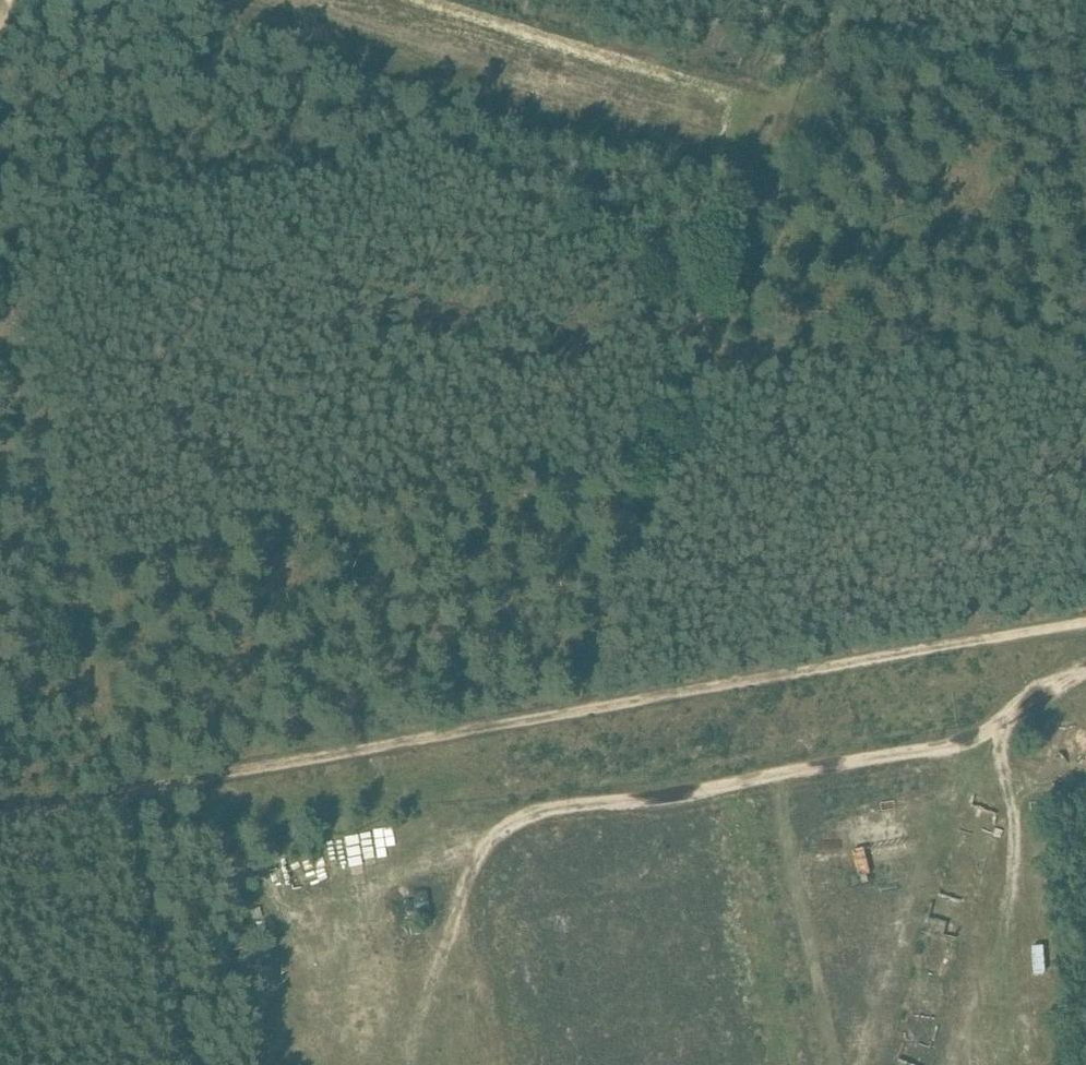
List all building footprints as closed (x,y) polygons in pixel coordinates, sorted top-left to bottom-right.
[(868,847),(855,850),(861,877),(874,874),(868,847)]
